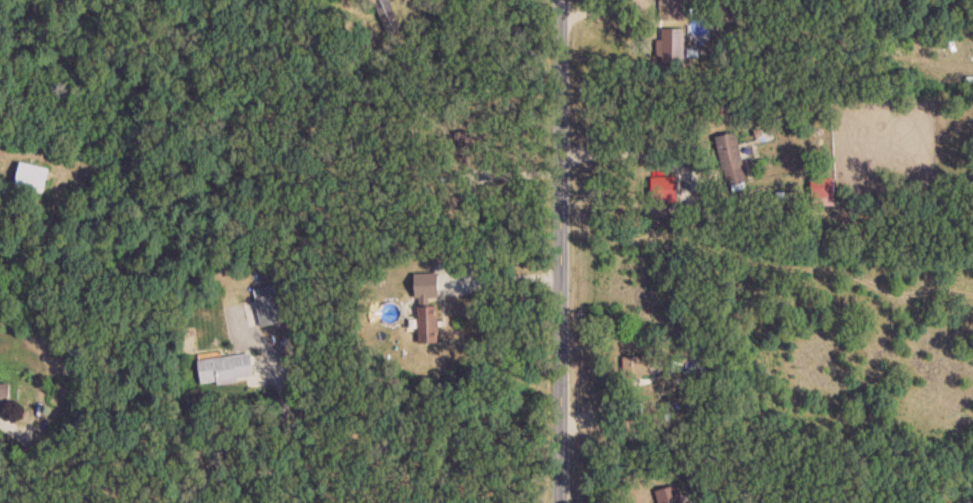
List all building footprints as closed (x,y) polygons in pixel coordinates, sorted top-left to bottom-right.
[(390,0),(372,0),(389,38),(404,32),(390,0)] [(679,0),(660,0),(660,21),(679,21),(679,0)] [(663,63),(683,63),(683,28),(663,28),(663,63)] [(718,136),(725,186),(746,183),(739,133),(718,136)] [(17,172),(42,186),(49,173),(24,160),(17,172)] [(814,180),(814,205),(835,205),(835,180),(814,180)] [(439,298),(439,274),(417,274),(418,344),(439,343),(438,307),(427,307),(427,299),(439,298)] [(277,293),(269,294),(268,287),(254,289),(256,302),(245,304),(249,328),(282,322),(277,293)] [(201,386),(255,380),(252,355),(199,360),(201,386)] [(624,383),(651,383),(651,356),(624,356),(624,383)] [(0,383),(0,407),(9,407),(10,384),(0,383)] [(689,497),(679,497),(679,488),(657,488),(657,502),(689,502),(689,497)]
